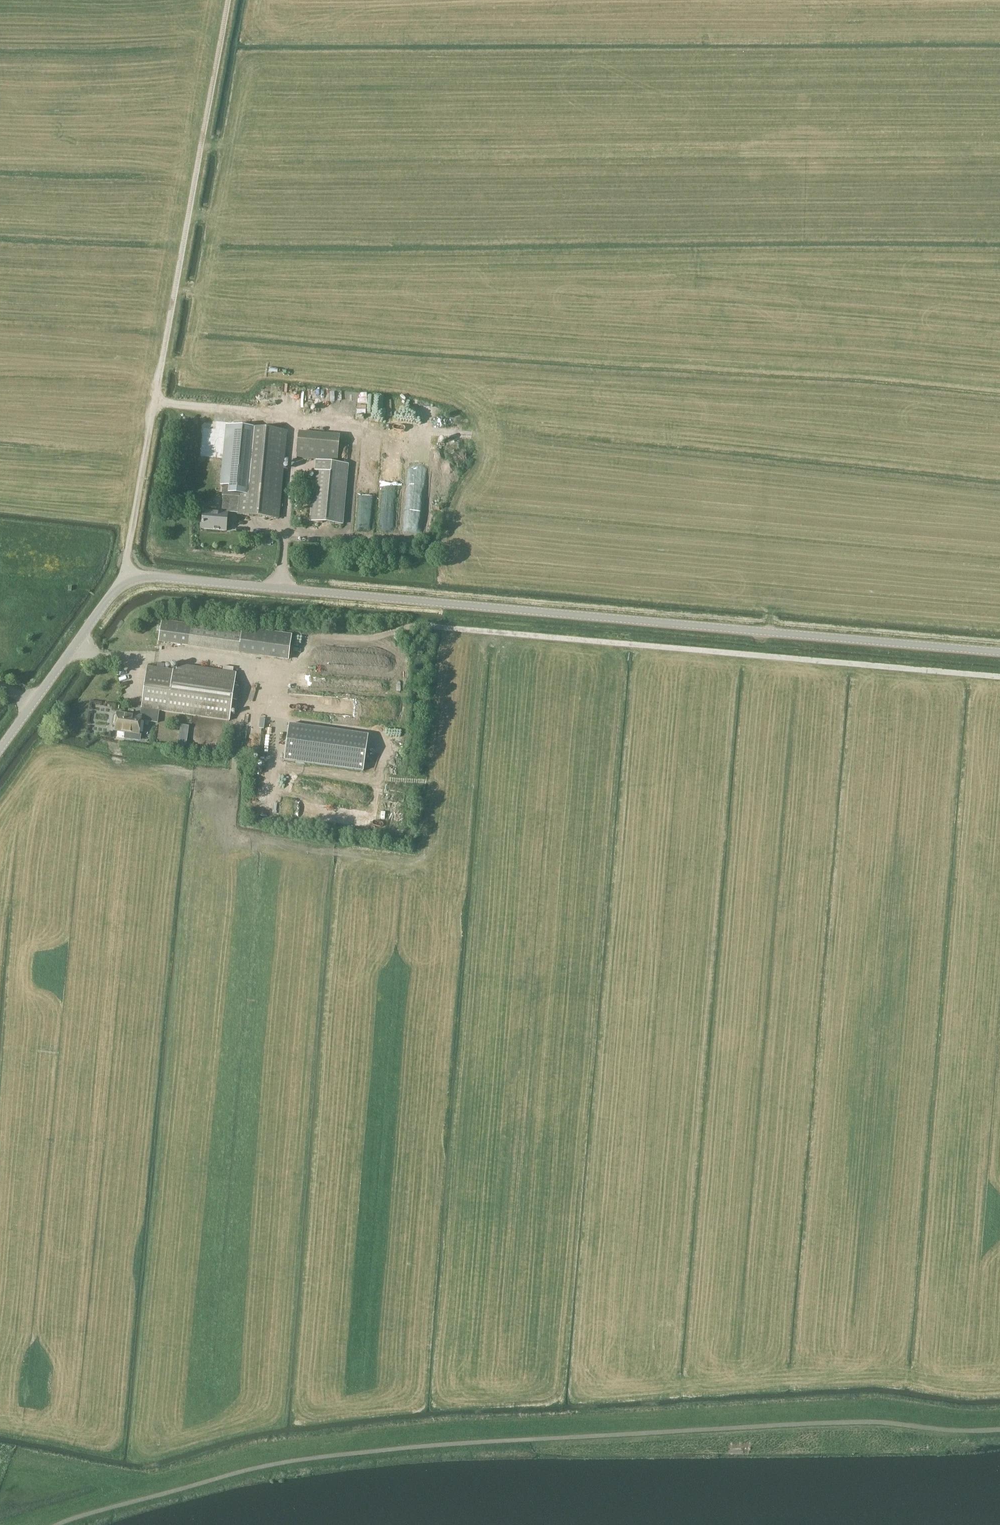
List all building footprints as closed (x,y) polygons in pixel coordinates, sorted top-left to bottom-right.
[(238,513),(238,515),(279,519),(287,431),(246,428),(239,497),(223,496),(222,513),(204,511),(202,529),(226,531),(228,512),(238,513)] [(296,457),(337,461),(339,436),(299,432),(296,457)] [(346,465),(316,463),(311,522),(341,524),(346,465)] [(289,659),(292,634),(242,628),(242,632),(192,625),(162,621),(159,641),(189,645),(239,652),(289,659)] [(141,718),(117,714),(115,731),(139,734),(141,721),(158,723),(159,711),(229,721),(235,679),(148,667),(141,718)] [(368,736),(289,726),(285,761),(363,772),(368,736)]
